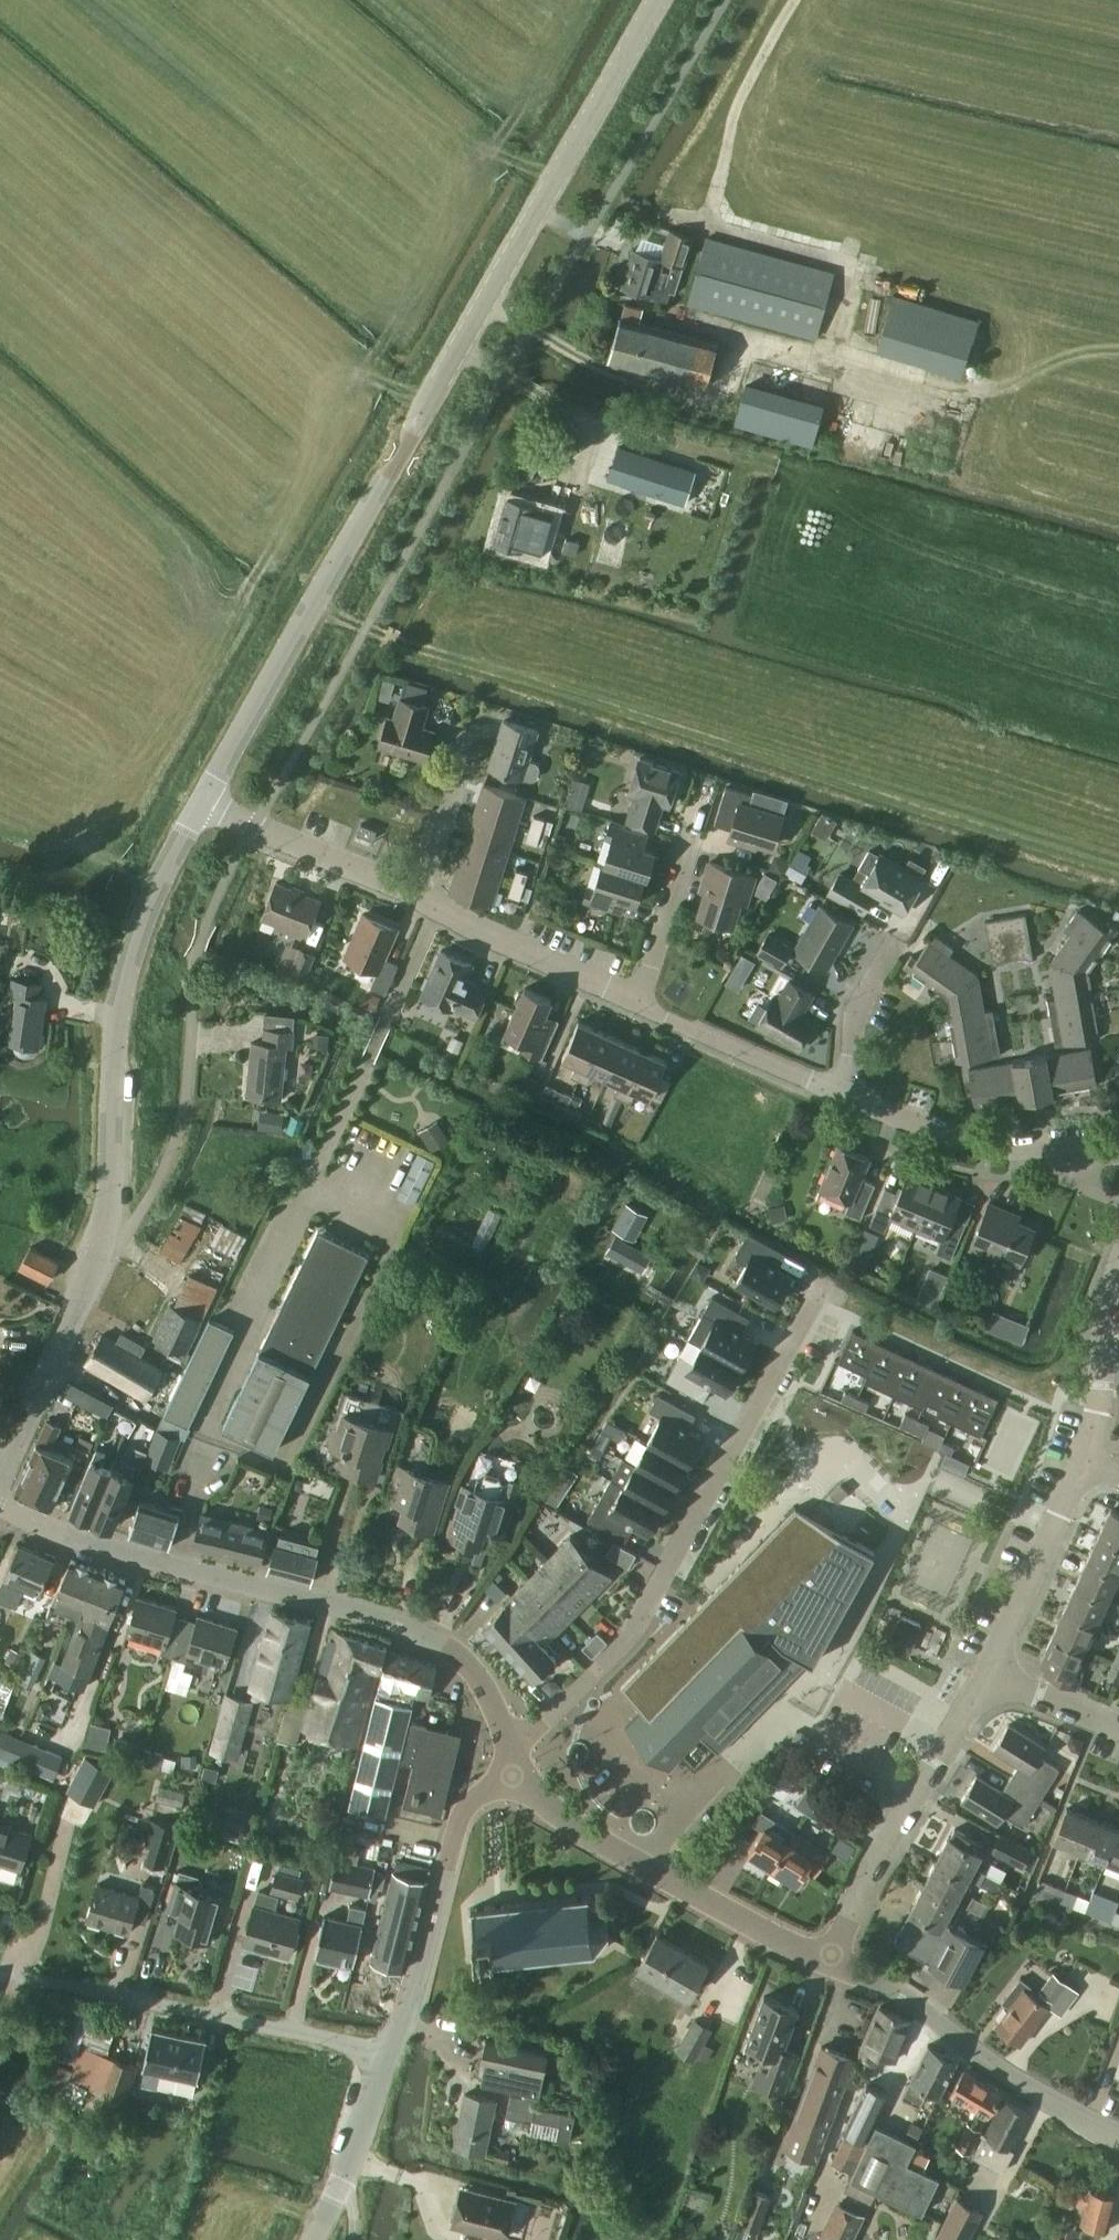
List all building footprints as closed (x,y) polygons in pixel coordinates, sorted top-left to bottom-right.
[(693,235),(670,227),(660,260),(633,252),(622,288),(668,302),(671,293),(676,294),(681,278),(693,235)] [(835,271),(706,237),(688,304),(816,339),(835,271)] [(961,376),(978,318),(892,293),(875,351),(961,376)] [(624,305),(620,322),(618,322),(607,361),(705,388),(716,348),(638,327),(643,310),(624,305)] [(745,383),(734,424),(814,444),(824,403),(745,383)] [(618,445),(607,479),(685,504),(696,471),(618,445)] [(541,461),(534,485),(555,491),(562,467),(541,461)] [(536,506),(506,497),(493,542),(523,551),(527,537),(542,540),(551,511),(535,507),(536,506)] [(566,538),(562,551),(575,555),(579,543),(579,542),(566,538)] [(428,708),(400,699),(393,720),(387,718),(379,747),(425,761),(434,732),(422,728),(428,708)] [(536,763),(529,761),(538,732),(503,721),(488,769),(523,780),(523,778),(531,781),(535,780),(537,778),(540,770),(539,766),(536,763)] [(655,830),(663,804),(669,806),(680,771),(639,758),(628,793),(634,795),(626,821),(655,830)] [(483,784),(474,811),(518,825),(526,797),(483,784)] [(783,816),(750,805),(752,795),(726,786),(714,825),(730,830),(728,837),(742,841),(743,837),(774,846),(783,816)] [(570,789),(565,804),(579,809),(584,794),(570,789)] [(518,825),(474,811),(466,839),(509,852),(518,825)] [(529,829),(541,832),(545,820),(533,816),(529,829)] [(361,823),(357,834),(373,840),(377,830),(361,823)] [(611,840),(604,864),(604,865),(644,878),(644,879),(646,879),(655,852),(636,846),(640,834),(610,824),(606,839),(611,840)] [(537,845),(541,832),(529,829),(525,841),(537,845)] [(558,833),(554,845),(563,848),(567,836),(558,833)] [(509,852),(466,839),(457,866),(501,879),(509,852)] [(839,874),(828,893),(863,913),(873,895),(902,912),(903,913),(922,879),(921,879),(920,879),(927,867),(910,857),(903,869),(881,856),(869,849),(858,868),(869,874),(862,887),(839,874)] [(775,855),(769,869),(783,874),(788,860),(775,855)] [(795,856),(785,874),(802,882),(811,865),(808,863),(802,859),(796,856),(795,856)] [(636,904),(644,879),(644,878),(604,865),(604,864),(602,863),(594,888),(588,887),(584,901),(613,910),(617,898),(636,904)] [(754,877),(709,863),(702,883),(708,884),(698,916),(732,927),(742,895),(748,897),(754,877)] [(449,893),(460,897),(492,907),(501,879),(457,866),(449,893)] [(512,883),(524,887),(528,874),(516,870),(512,883)] [(765,873),(760,882),(772,889),(778,880),(765,873)] [(16,884),(14,878),(8,876),(2,878),(0,884),(0,886),(2,890),(8,893),(14,890),(16,884)] [(321,900),(276,882),(262,918),(278,924),(277,927),(301,937),(302,934),(307,935),(321,900)] [(520,899),(524,887),(512,883),(508,896),(520,899)] [(825,970),(851,924),(820,906),(794,952),(825,970)] [(1071,934),(1099,955),(1117,930),(1106,922),(1102,927),(1077,909),(1063,929),(1071,934)] [(984,921),(992,967),(1002,960),(1022,957),(1033,960),(1025,914),(984,921)] [(397,929),(364,915),(345,957),(378,972),(371,987),(386,994),(398,965),(384,959),(397,929)] [(928,985),(948,956),(954,948),(934,934),(917,958),(911,955),(903,967),(928,985)] [(1099,955),(1071,934),(1049,964),(1087,972),(1099,955)] [(781,965),(791,948),(768,935),(758,952),(781,965)] [(299,949),(290,970),(288,975),(305,982),(316,955),(299,949)] [(441,951),(433,970),(422,996),(452,1009),(453,1007),(475,1017),(487,990),(465,981),(472,965),(441,951)] [(748,972),(755,960),(742,953),(735,965),(748,972)] [(978,976),(948,956),(928,985),(945,997),(978,976)] [(1087,972),(1049,964),(1056,999),(1090,992),(1087,972)] [(984,1011),(978,976),(945,997),(948,1017),(984,1011)] [(10,1044),(15,1045),(15,1046),(15,1048),(16,1050),(17,1052),(19,1053),(20,1054),(22,1055),(23,1055),(26,1055),(28,1055),(29,1054),(31,1053),(32,1052),(33,1051),(34,1049),(35,1047),(39,1048),(47,999),(40,998),(42,984),(13,980),(11,993),(17,994),(10,1044)] [(797,1049),(814,1020),(798,1011),(801,1006),(804,1008),(811,995),(789,982),(778,1000),(773,997),(757,1026),(797,1049)] [(515,1001),(517,1005),(505,1033),(524,1041),(520,1050),(542,1060),(556,1027),(542,1021),(550,1001),(525,988),(523,992),(519,993),(515,1001)] [(365,990),(360,1004),(375,1010),(380,996),(365,990)] [(1090,992),(1056,999),(1047,1000),(1051,1022),(1094,1014),(1090,992)] [(992,1010),(984,1011),(948,1017),(952,1040),(996,1033),(992,1010)] [(1098,1037),(1094,1014),(1051,1022),(1055,1044),(1098,1037)] [(571,1076),(579,1080),(600,1032),(578,1022),(561,1059),(576,1065),(571,1076)] [(293,1048),(295,1033),(265,1030),(264,1044),(252,1043),(247,1095),(283,1098),(287,1048),(293,1048)] [(600,1032),(579,1080),(587,1083),(592,1073),(606,1079),(622,1041),(600,1032)] [(1000,1056),(996,1033),(952,1040),(956,1063),(1000,1056)] [(329,1048),(330,1035),(315,1034),(314,1047),(329,1048)] [(464,1040),(452,1035),(447,1047),(459,1053),(464,1040)] [(615,1095),(623,1099),(644,1051),(622,1041),(606,1079),(619,1085),(615,1095)] [(1090,1048),(1068,1052),(1075,1089),(1097,1085),(1090,1048)] [(644,1051),(623,1099),(631,1103),(636,1092),(650,1098),(667,1061),(644,1051)] [(1075,1089),(1068,1052),(1047,1055),(1046,1055),(1053,1093),(1075,1089)] [(1019,1102),(1053,1096),(1053,1093),(1046,1055),(1012,1061),(1018,1099),(1019,1102)] [(1018,1099),(1012,1061),(1011,1061),(990,1065),(996,1103),(1018,1099)] [(974,1107),(996,1103),(990,1065),(968,1069),(974,1107)] [(532,1096),(539,1080),(525,1075),(519,1090),(532,1096)] [(572,1096),(546,1085),(541,1096),(567,1107),(572,1096)] [(575,1094),(569,1105),(577,1109),(583,1098),(575,1094)] [(619,1107),(623,1099),(615,1095),(611,1104),(619,1107)] [(258,1114),(256,1128),(283,1132),(285,1117),(258,1114)] [(437,1121),(420,1133),(432,1151),(450,1140),(437,1121)] [(869,1158),(838,1145),(820,1189),(850,1201),(845,1212),(860,1218),(874,1185),(861,1179),(869,1158)] [(881,1241),(885,1231),(890,1218),(915,1228),(933,1185),(908,1174),(899,1194),(885,1188),(869,1224),(872,1226),(868,1236),(881,1241)] [(933,1185),(915,1228),(941,1239),(935,1253),(951,1258),(966,1222),(952,1216),(960,1197),(933,1185)] [(614,1227),(630,1236),(644,1210),(627,1202),(614,1227)] [(988,1203),(969,1250),(996,1261),(998,1255),(1019,1264),(1034,1229),(1016,1222),(1018,1215),(988,1203)] [(769,1209),(772,1223),(788,1220),(785,1205),(769,1209)] [(201,1225),(180,1214),(160,1251),(180,1262),(201,1225)] [(211,1243),(237,1257),(248,1237),(222,1223),(211,1243)] [(318,1231),(260,1350),(223,1426),(274,1451),(369,1255),(318,1231)] [(775,1303),(790,1276),(770,1265),(779,1249),(748,1232),(735,1254),(737,1260),(746,1265),(737,1282),(757,1293),(755,1295),(769,1303),(771,1300),(775,1303)] [(615,1235),(606,1252),(619,1259),(628,1242),(615,1235)] [(20,1267),(48,1282),(59,1262),(31,1247),(20,1267)] [(931,1266),(925,1280),(944,1287),(950,1273),(931,1266)] [(189,1274),(174,1306),(203,1320),(218,1287),(189,1274)] [(712,1296),(689,1338),(740,1367),(755,1340),(735,1329),(743,1314),(712,1296)] [(203,1320),(174,1306),(169,1304),(153,1340),(187,1355),(203,1320)] [(991,1309),(984,1324),(997,1331),(1005,1315),(991,1309)] [(179,1437),(183,1438),(234,1331),(210,1319),(157,1428),(179,1437)] [(852,1331),(838,1362),(867,1375),(864,1380),(865,1381),(882,1345),(852,1331)] [(116,1343),(103,1335),(85,1365),(145,1400),(163,1370),(136,1355),(141,1346),(121,1334),(116,1343)] [(689,1338),(680,1354),(665,1380),(697,1397),(705,1382),(726,1393),(740,1367),(689,1338)] [(882,1345),(865,1381),(894,1394),(911,1358),(882,1345)] [(1,1371),(12,1369),(10,1357),(0,1358),(0,1367),(1,1371)] [(911,1358),(894,1394),(923,1408),(940,1372),(911,1358)] [(940,1372),(923,1408),(924,1408),(926,1402),(939,1408),(936,1414),(952,1421),(968,1385),(940,1372)] [(968,1385),(952,1421),(980,1435),(997,1399),(968,1385)] [(845,1392),(841,1400),(854,1406),(857,1398),(845,1392)] [(341,1429),(335,1449),(350,1454),(346,1469),(379,1479),(401,1410),(346,1393),(335,1428),(341,1429)] [(662,1417),(648,1442),(686,1464),(701,1438),(681,1426),(689,1411),(658,1394),(649,1410),(662,1417)] [(857,1398),(854,1406),(866,1411),(869,1403),(857,1398)] [(95,1400),(90,1408),(107,1417),(111,1409),(95,1400)] [(905,1414),(900,1426),(912,1432),(917,1420),(905,1414)] [(917,1420),(912,1432),(924,1437),(929,1425),(917,1420)] [(47,1421),(37,1443),(16,1491),(52,1507),(73,1460),(51,1449),(61,1427),(47,1421)] [(157,1428),(146,1457),(163,1464),(168,1449),(173,1451),(179,1437),(157,1428)] [(601,1431),(595,1442),(605,1447),(610,1437),(601,1431)] [(605,1447),(595,1442),(589,1452),(599,1458),(605,1447)] [(648,1442),(635,1464),(674,1486),(686,1464),(648,1442)] [(942,1442),(938,1450),(950,1456),(954,1448),(942,1442)] [(136,1444),(131,1456),(142,1460),(147,1448),(136,1444)] [(95,1449),(91,1459),(70,1511),(91,1520),(113,1468),(102,1464),(106,1454),(95,1449)] [(674,1486),(635,1464),(622,1457),(611,1478),(624,1486),(623,1486),(662,1508),(674,1486)] [(127,1462),(123,1472),(113,1468),(91,1520),(112,1528),(137,1466),(127,1462)] [(448,1481),(400,1465),(390,1500),(404,1505),(399,1521),(432,1531),(448,1481)] [(316,1474),(296,1466),(291,1480),(311,1487),(316,1474)] [(511,1480),(503,1483),(499,1476),(485,1472),(477,1476),(474,1487),(464,1484),(458,1505),(460,1506),(455,1520),(453,1519),(448,1536),(481,1547),(485,1531),(502,1537),(514,1500),(520,1482),(511,1480)] [(322,1477),(316,1493),(329,1498),(335,1483),(322,1477)] [(611,1478),(599,1499),(587,1521),(619,1539),(627,1523),(647,1534),(662,1508),(623,1486),(624,1486),(611,1478)] [(552,1488),(544,1500),(556,1508),(564,1496),(552,1488)] [(140,1501),(128,1535),(169,1548),(180,1514),(182,1515),(184,1509),(168,1504),(166,1510),(140,1501)] [(270,1521),(273,1508),(260,1505),(257,1519),(270,1521)] [(624,1684),(646,1706),(629,1724),(671,1764),(700,1735),(719,1753),(793,1677),(806,1656),(813,1660),(875,1551),(795,1508),(624,1684)] [(1099,1534),(1118,1543),(1118,1513),(1110,1509),(1099,1534)] [(201,1515),(193,1546),(260,1563),(268,1532),(201,1515)] [(1099,1534),(1087,1559),(1118,1574),(1118,1543),(1099,1534)] [(570,1535),(547,1560),(589,1599),(612,1576),(570,1535)] [(629,1567),(636,1553),(613,1541),(605,1554),(629,1567)] [(318,1555),(276,1543),(268,1571),(310,1583),(318,1555)] [(17,1545),(3,1577),(4,1577),(0,1586),(0,1600),(15,1607),(24,1586),(41,1593),(56,1557),(46,1553),(43,1556),(17,1544),(17,1545)] [(88,1599),(98,1570),(69,1559),(53,1602),(48,1617),(67,1623),(72,1609),(73,1609),(78,1595),(88,1599)] [(1087,1559),(1076,1583),(1108,1598),(1118,1575),(1118,1574),(1087,1559)] [(569,1619),(589,1599),(547,1560),(528,1580),(569,1619)] [(497,1569),(492,1575),(499,1582),(504,1575),(497,1569)] [(126,1581),(98,1570),(88,1599),(78,1595),(73,1609),(81,1612),(61,1664),(89,1675),(126,1581)] [(491,1579),(483,1588),(488,1593),(496,1593),(500,1588),(491,1579)] [(512,1597),(530,1615),(553,1636),(569,1619),(528,1580),(512,1597)] [(1064,1609),(1097,1623),(1108,1598),(1076,1583),(1064,1609)] [(530,1615),(512,1597),(506,1604),(506,1603),(483,1625),(500,1643),(530,1615)] [(126,1636),(163,1646),(165,1647),(175,1615),(176,1609),(138,1598),(126,1636)] [(1097,1623),(1064,1609),(1053,1634),(1085,1649),(1097,1623)] [(250,1685),(276,1693),(290,1697),(311,1623),(270,1612),(250,1685)] [(165,1647),(163,1646),(161,1654),(173,1658),(186,1618),(175,1615),(165,1647)] [(544,1645),(553,1636),(530,1615),(500,1643),(533,1679),(556,1658),(544,1645)] [(198,1616),(197,1621),(187,1654),(188,1654),(225,1665),(236,1628),(198,1616)] [(899,1620),(889,1641),(910,1651),(920,1630),(918,1629),(920,1624),(902,1616),(900,1621),(899,1620)] [(186,1661),(188,1654),(187,1654),(197,1621),(186,1618),(173,1658),(186,1661)] [(309,1706),(302,1730),(358,1747),(374,1691),(377,1681),(384,1652),(385,1649),(385,1648),(354,1636),(332,1629),(314,1688),(309,1706)] [(590,1639),(601,1649),(607,1642),(597,1632),(590,1639)] [(1085,1649),(1053,1634),(1041,1659),(1048,1662),(1043,1673),(1076,1688),(1084,1670),(1082,1664),(1078,1663),(1085,1649)] [(592,1657),(601,1649),(590,1639),(582,1648),(592,1657)] [(24,1654),(11,1648),(5,1661),(18,1667),(24,1654)] [(38,1683),(44,1653),(29,1650),(23,1680),(38,1683)] [(379,1681),(349,1805),(385,1813),(414,1696),(430,1700),(430,1696),(436,1665),(390,1651),(390,1652),(389,1655),(382,1682),(379,1681)] [(1112,1662),(1106,1675),(1118,1682),(1118,1665),(1112,1662)] [(239,1760),(255,1700),(226,1692),(209,1752),(239,1760)] [(48,1702),(39,1702),(35,1710),(40,1718),(49,1717),(53,1709),(48,1702)] [(442,1812),(442,1810),(440,1810),(449,1771),(438,1768),(448,1729),(412,1721),(402,1759),(413,1762),(403,1802),(442,1812)] [(106,1749),(112,1727),(92,1722),(86,1744),(106,1749)] [(1020,1764),(1011,1779),(1041,1798),(1058,1770),(1037,1756),(1042,1748),(1008,1726),(994,1747),(1020,1764)] [(2,1730),(0,1734),(0,1756),(53,1778),(63,1755),(2,1730)] [(1071,1734),(1067,1743),(1070,1750),(1079,1754),(1084,1740),(1071,1734)] [(139,1761),(143,1743),(110,1735),(106,1753),(139,1761)] [(165,1755),(143,1749),(140,1763),(162,1769),(165,1755)] [(196,1766),(196,1754),(182,1754),(182,1767),(196,1766)] [(86,1757),(68,1791),(95,1805),(113,1771),(86,1757)] [(203,1777),(216,1780),(219,1768),(206,1765),(203,1777)] [(1041,1798),(1011,1779),(1002,1793),(976,1777),(963,1798),(999,1821),(1003,1813),(1023,1826),(1041,1798)] [(1059,1786),(1055,1795),(1060,1797),(1064,1789),(1059,1786)] [(807,1789),(796,1805),(809,1813),(820,1797),(807,1789)] [(809,1813),(808,1814),(819,1820),(822,1816),(845,1830),(852,1818),(830,1804),(820,1797),(809,1813)] [(1054,1839),(1080,1850),(1093,1819),(1067,1809),(1054,1839)] [(763,1829),(748,1852),(773,1868),(795,1833),(763,1813),(756,1824),(763,1829)] [(154,1819),(147,1843),(150,1844),(145,1862),(165,1867),(177,1825),(154,1819)] [(1105,1860),(1118,1829),(1093,1819),(1080,1850),(1105,1860)] [(20,1869),(30,1833),(0,1824),(0,1863),(20,1869)] [(954,1826),(950,1834),(949,1833),(935,1860),(996,1892),(1002,1881),(986,1872),(975,1866),(987,1844),(954,1826)] [(334,1827),(331,1839),(327,1855),(336,1857),(358,1862),(362,1845),(348,1842),(351,1831),(334,1827)] [(1118,1829),(1105,1860),(1118,1865),(1118,1830),(1118,1829)] [(1032,1870),(1038,1854),(1032,1851),(1032,1850),(999,1832),(990,1850),(1023,1868),(1024,1866),(1032,1870)] [(795,1833),(773,1868),(797,1883),(806,1870),(815,1875),(828,1854),(795,1833)] [(376,1867),(358,1862),(336,1857),(329,1888),(369,1897),(376,1867)] [(380,1920),(415,1929),(428,1881),(427,1881),(430,1868),(397,1860),(394,1871),(392,1871),(380,1920)] [(996,1892),(935,1860),(922,1884),(956,1902),(969,1878),(996,1892)] [(224,1895),(203,1889),(204,1885),(199,1876),(179,1870),(168,1907),(181,1911),(175,1932),(210,1942),(224,1895)] [(271,1891),(299,1899),(305,1878),(277,1870),(271,1891)] [(101,1871),(86,1920),(128,1933),(132,1918),(147,1923),(157,1887),(101,1871)] [(1034,1892),(1059,1902),(1065,1889),(1042,1880),(1041,1883),(1038,1882),(1034,1892)] [(956,1903),(956,1902),(922,1884),(908,1911),(911,1913),(895,1943),(963,1979),(983,1941),(952,1924),(961,1906),(956,1903)] [(1065,1889),(1059,1902),(1073,1907),(1078,1894),(1065,1889)] [(289,1956),(300,1916),(276,1909),(279,1896),(258,1890),(254,1903),(243,1942),(289,1956)] [(990,1904),(973,1895),(967,1908),(983,1916),(990,1904)] [(588,1896),(470,1908),(476,1963),(594,1950),(608,1932),(606,1910),(588,1896)] [(1110,1922),(1115,1910),(1090,1899),(1085,1912),(1110,1922)] [(354,1963),(356,1953),(364,1919),(366,1908),(351,1905),(347,1921),(324,1916),(315,1954),(320,1955),(319,1960),(335,1964),(337,1959),(354,1963)] [(1115,1910),(1110,1922),(1118,1926),(1118,1912),(1115,1910)] [(405,1969),(415,1929),(380,1920),(370,1960),(405,1969)] [(989,1921),(983,1933),(994,1939),(1001,1926),(989,1921)] [(707,1963),(657,1935),(637,1969),(687,1997),(707,1963)] [(1052,1971),(1035,1995),(1028,1990),(1031,1987),(1020,1979),(1007,1997),(1013,2002),(995,2025),(1020,2044),(1048,2006),(1061,2016),(1079,1992),(1052,1971)] [(746,2042),(764,2049),(752,2081),(784,2093),(799,2052),(784,2046),(798,2009),(763,1996),(746,2042)] [(878,2007),(862,2048),(861,2048),(857,2057),(875,2065),(879,2054),(895,2061),(911,2020),(878,2007)] [(694,2061),(713,2028),(695,2018),(676,2051),(694,2061)] [(99,2020),(96,2044),(111,2045),(114,2021),(99,2020)] [(145,2066),(141,2084),(157,2087),(193,2095),(197,2077),(198,2078),(206,2038),(152,2027),(144,2066),(145,2066)] [(524,2090),(539,2093),(544,2073),(549,2052),(485,2039),(481,2060),(485,2060),(481,2081),(524,2090)] [(946,2051),(943,2052),(928,2044),(902,2096),(920,2106),(928,2089),(939,2095),(957,2059),(953,2057),(953,2054),(946,2051)] [(783,2148),(813,2159),(816,2160),(854,2058),(822,2046),(783,2148)] [(121,2118),(137,2066),(121,2060),(84,2047),(80,2058),(71,2085),(85,2089),(79,2106),(121,2118)] [(964,2071),(950,2095),(987,2117),(1001,2093),(995,2089),(997,2087),(989,2082),(987,2085),(964,2071)] [(867,2084),(844,2130),(846,2131),(865,2140),(887,2093),(867,2084)] [(506,2116),(532,2122),(539,2093),(524,2090),(522,2096),(511,2094),(506,2116)] [(454,2146),(486,2153),(497,2100),(465,2093),(454,2146)] [(1029,2114),(1005,2101),(987,2135),(985,2134),(973,2156),(1002,2172),(1014,2150),(1011,2149),(1029,2114)] [(536,2107),(534,2120),(560,2125),(558,2138),(571,2141),(576,2115),(536,2107)] [(912,2120),(904,2136),(915,2142),(923,2126),(912,2120)] [(956,2148),(971,2155),(983,2130),(968,2123),(956,2148)] [(853,2171),(849,2178),(850,2179),(877,2192),(890,2198),(922,2213),(939,2178),(929,2172),(907,2162),(913,2150),(916,2143),(876,2124),(867,2141),(853,2171)] [(846,2131),(832,2161),(853,2171),(867,2141),(865,2140),(846,2131)] [(508,2163),(511,2150),(497,2147),(493,2159),(508,2163)] [(1097,2229),(1107,2231),(1117,2194),(1090,2187),(1089,2188),(1082,2186),(1077,2204),(1085,2206),(1081,2224),(1083,2225),(1082,2230),(1096,2234),(1097,2229)] [(452,2224),(507,2239),(517,2201),(462,2187),(452,2224)] [(752,2190),(740,2223),(759,2230),(772,2197),(752,2190)] [(983,2211),(956,2197),(933,2239),(968,2239),(983,2211)] [(865,2215),(836,2201),(818,2239),(853,2239),(865,2215)] [(541,2206),(539,2211),(551,2214),(552,2209),(541,2206)]
